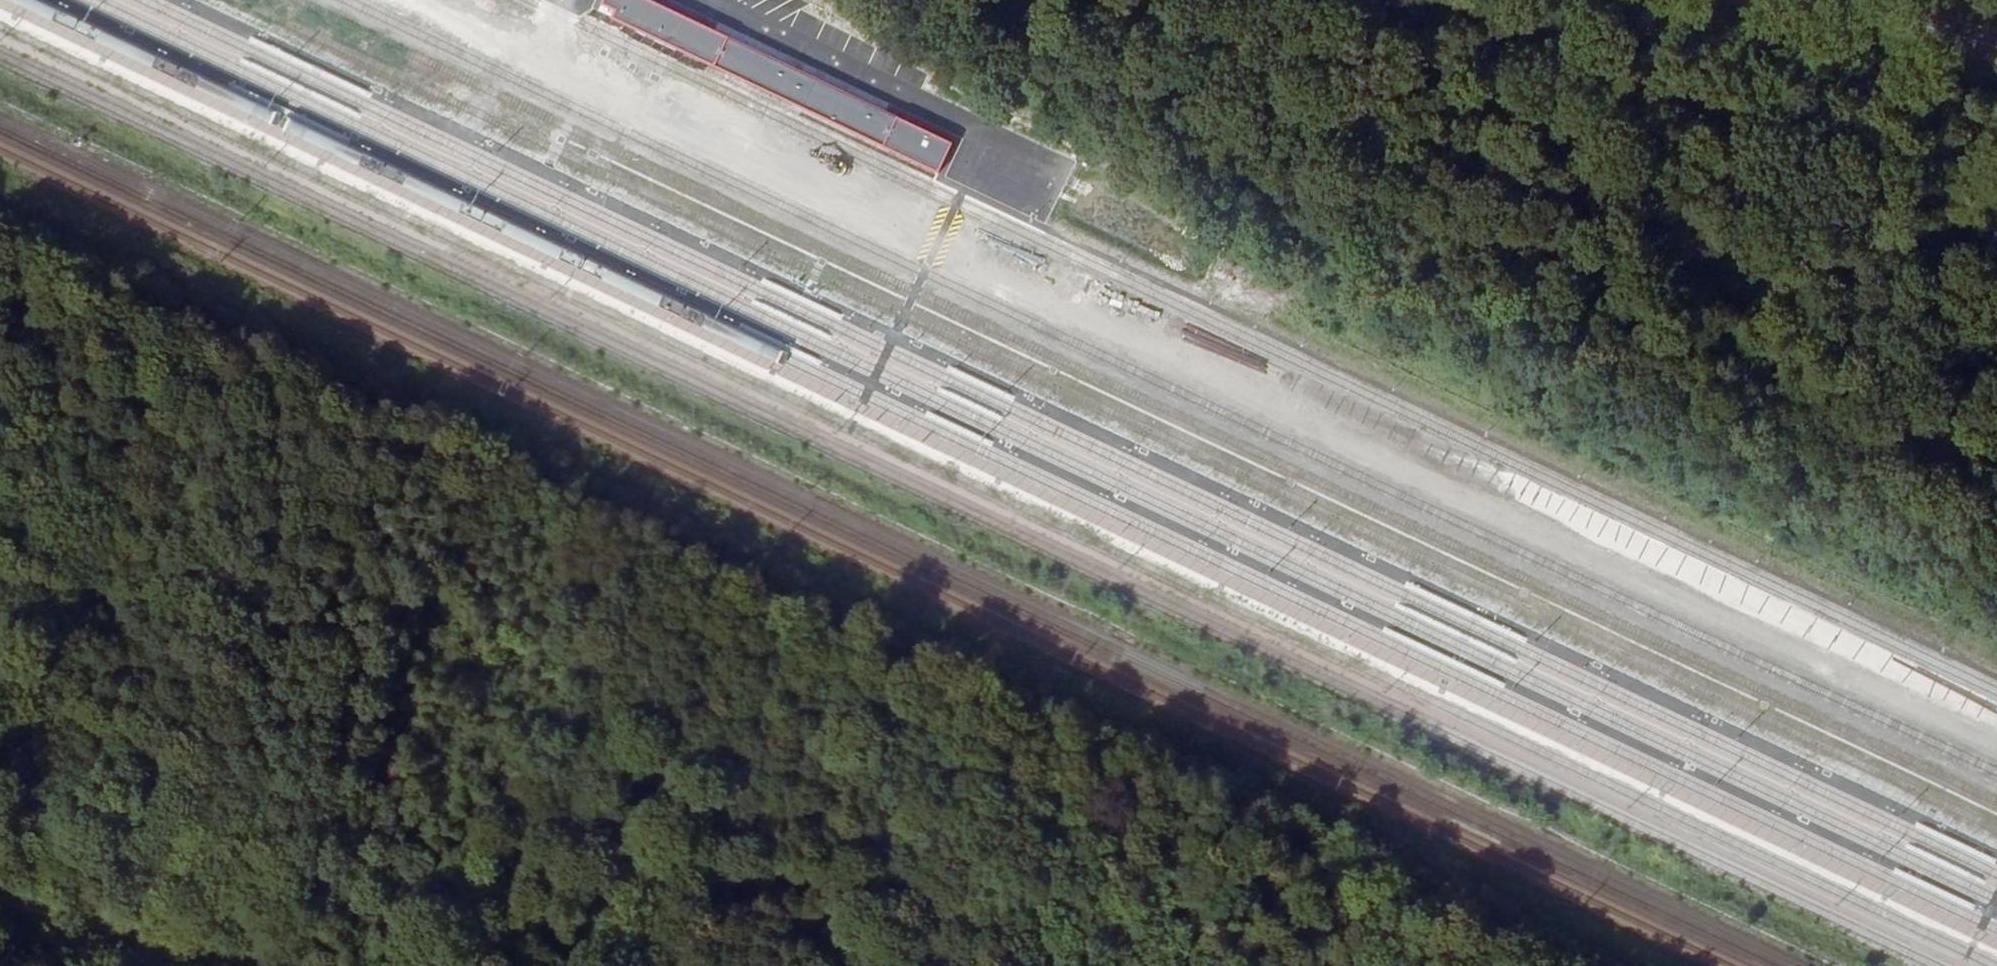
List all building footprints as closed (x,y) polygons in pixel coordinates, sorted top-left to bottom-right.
[(648,0),(600,0),(595,13),(713,65),(726,35),(648,0)]
